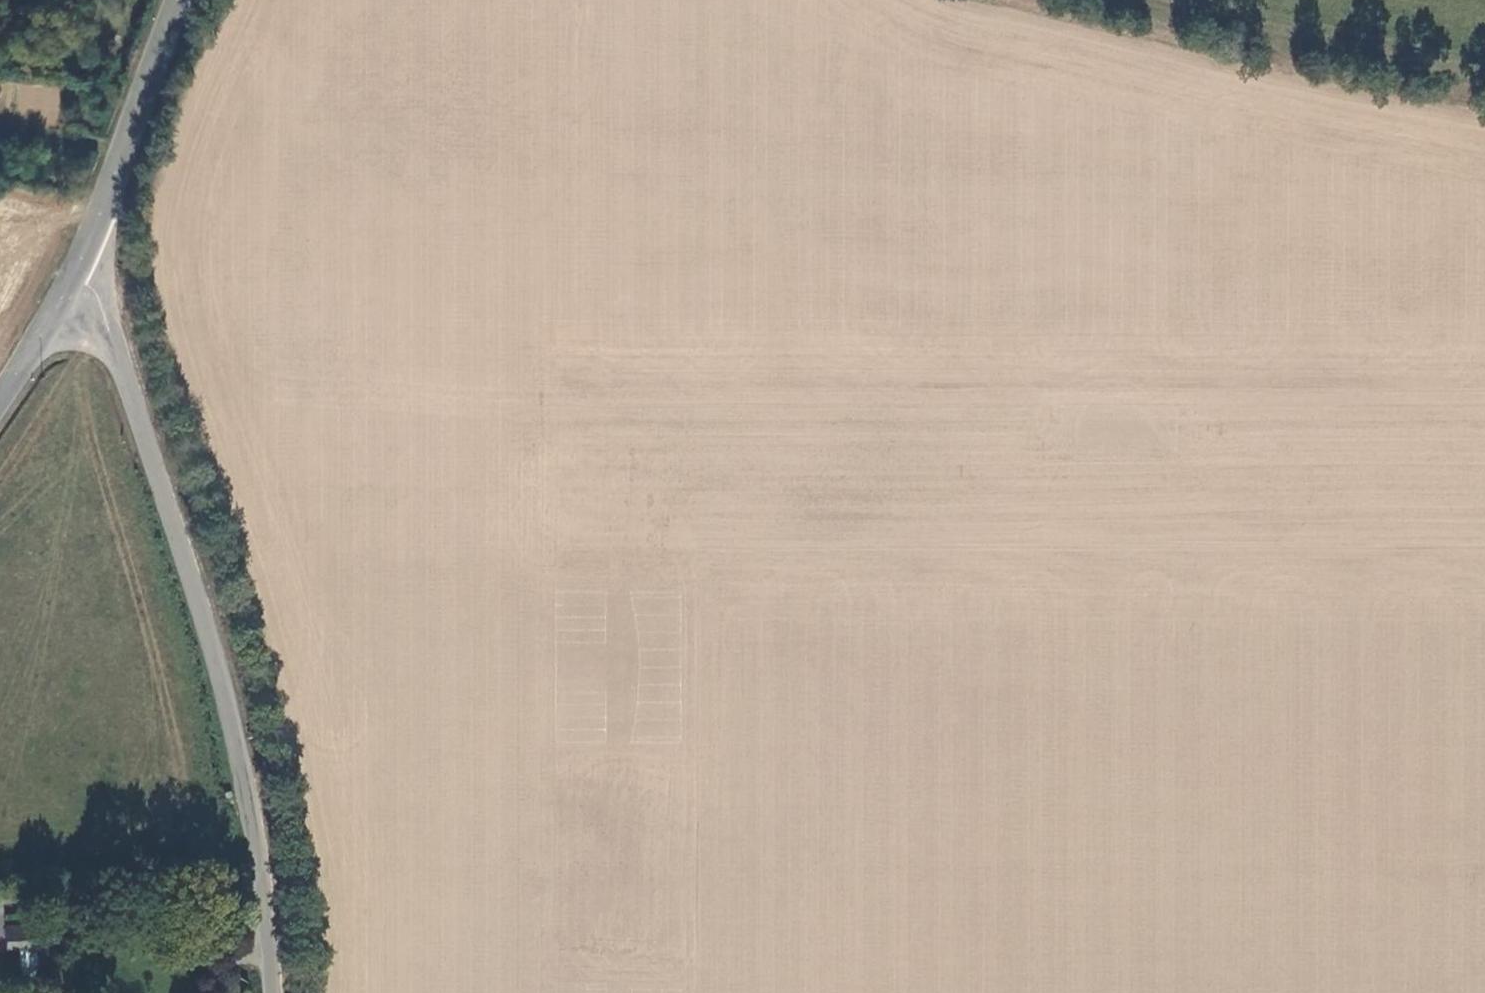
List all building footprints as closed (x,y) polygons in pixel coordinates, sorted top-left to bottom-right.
[(58,946),(56,924),(26,927),(28,948),(58,946)] [(0,929),(0,951),(28,948),(26,927),(0,929)]
